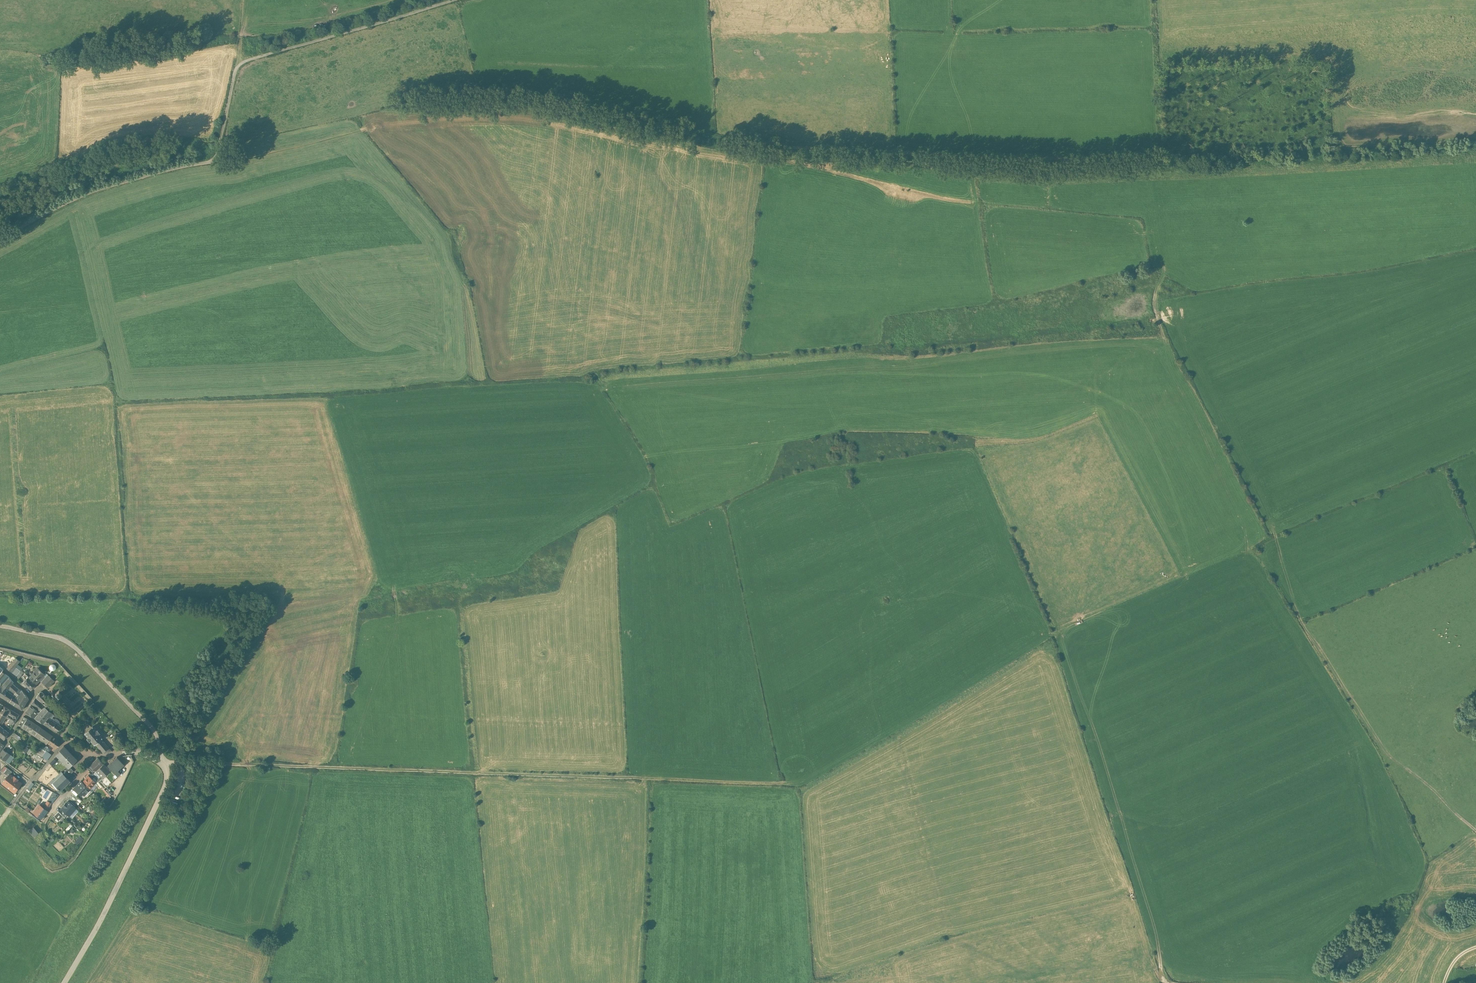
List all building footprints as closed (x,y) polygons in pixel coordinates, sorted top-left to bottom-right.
[(16,658),(7,668),(11,671),(20,661),(16,658)] [(16,667),(12,672),(17,676),(19,672),(20,671),(16,667)] [(37,669),(29,677),(36,683),(40,680),(44,676),(37,669)] [(55,681),(48,675),(46,677),(42,682),(48,688),(55,681)] [(29,677),(28,676),(23,683),(31,690),(36,684),(36,683),(29,677)] [(12,687),(6,681),(4,684),(3,685),(10,690),(12,687)] [(2,686),(0,689),(0,696),(3,697),(7,692),(8,692),(10,690),(3,685),(2,686)] [(18,693),(12,687),(10,690),(8,692),(11,695),(15,697),(18,693)] [(62,693),(59,689),(55,693),(57,695),(57,696),(57,697),(58,697),(64,705),(65,705),(67,707),(69,707),(71,706),(71,703),(69,701),(70,701),(63,692),(62,693)] [(48,699),(42,691),(40,692),(36,697),(38,700),(41,698),(45,703),(48,699)] [(8,692),(7,692),(3,697),(7,700),(11,695),(8,692)] [(15,697),(11,702),(14,705),(21,695),(18,693),(15,697)] [(21,695),(14,705),(18,707),(24,701),(22,699),(25,696),(22,694),(21,695)] [(24,701),(18,707),(22,710),(29,699),(26,695),(25,696),(22,699),(24,701)] [(41,698),(38,700),(36,697),(31,704),(33,706),(39,709),(45,703),(41,698)] [(33,706),(31,704),(25,712),(34,718),(39,713),(38,711),(39,709),(33,706)] [(39,713),(34,718),(41,723),(46,719),(47,720),(49,718),(50,718),(48,715),(49,714),(48,713),(55,707),(53,704),(47,708),(45,706),(39,713)] [(3,705),(0,709),(0,714),(6,717),(10,709),(4,706),(3,705)] [(19,714),(11,709),(10,709),(6,717),(9,719),(7,722),(13,725),(19,714)] [(27,719),(23,717),(19,725),(22,727),(27,719)] [(57,724),(49,718),(47,720),(43,724),(51,729),(57,724)] [(27,719),(22,727),(29,731),(34,723),(27,719)] [(41,727),(34,723),(29,731),(35,736),(41,727)] [(93,724),(85,731),(88,735),(87,736),(90,739),(91,738),(95,742),(96,742),(103,750),(109,746),(102,737),(103,736),(99,732),(101,730),(98,727),(96,728),(93,724)] [(4,740),(9,733),(0,725),(0,736),(4,740)] [(53,736),(41,727),(35,736),(45,742),(45,741),(47,743),(53,736)] [(61,742),(53,736),(47,743),(55,748),(61,742)] [(47,749),(42,745),(36,753),(41,757),(45,751),(47,749)] [(71,753),(64,746),(59,751),(60,752),(56,756),(60,759),(59,760),(61,763),(62,762),(71,753)] [(3,749),(0,754),(0,756),(6,760),(10,755),(3,749)] [(51,755),(45,751),(41,757),(47,761),(51,755)] [(71,753),(62,762),(68,768),(69,769),(70,767),(78,760),(71,753)] [(117,757),(108,766),(112,769),(118,776),(120,773),(118,771),(124,765),(117,757)] [(104,764),(98,758),(91,765),(91,766),(95,769),(97,771),(104,764)] [(110,771),(104,764),(97,771),(103,778),(105,775),(110,771)] [(7,767),(3,772),(8,776),(10,774),(12,771),(7,767)] [(70,767),(69,769),(68,768),(65,772),(69,776),(74,771),(70,767)] [(118,776),(112,769),(110,771),(105,775),(111,782),(118,776)] [(53,780),(52,779),(50,782),(52,784),(53,783),(63,773),(61,772),(59,774),(53,780)] [(63,773),(53,783),(52,784),(56,789),(58,788),(59,789),(60,790),(70,781),(63,773)] [(10,774),(8,776),(6,778),(5,778),(4,780),(4,781),(2,783),(14,792),(21,783),(17,780),(18,779),(14,776),(14,777),(10,774)] [(92,779),(88,775),(88,776),(82,782),(90,789),(96,783),(92,779)] [(103,778),(98,782),(104,789),(111,782),(105,775),(103,778)] [(98,782),(94,777),(92,779),(96,783),(100,788),(102,787),(98,782)] [(81,781),(74,788),(80,794),(81,792),(84,795),(90,789),(82,782),(81,781)] [(53,791),(47,800),(52,803),(58,795),(53,791)] [(79,797),(74,793),(70,798),(74,802),(79,797)] [(61,808),(69,815),(76,807),(67,800),(61,808)] [(40,803),(40,804),(35,810),(34,811),(34,813),(35,814),(36,814),(41,818),(47,810),(43,807),(44,806),(40,803)] [(59,811),(54,816),(59,820),(63,816),(59,811)] [(33,826),(29,830),(34,836),(39,832),(33,826)] [(80,835),(75,841),(78,843),(83,837),(80,835)]
